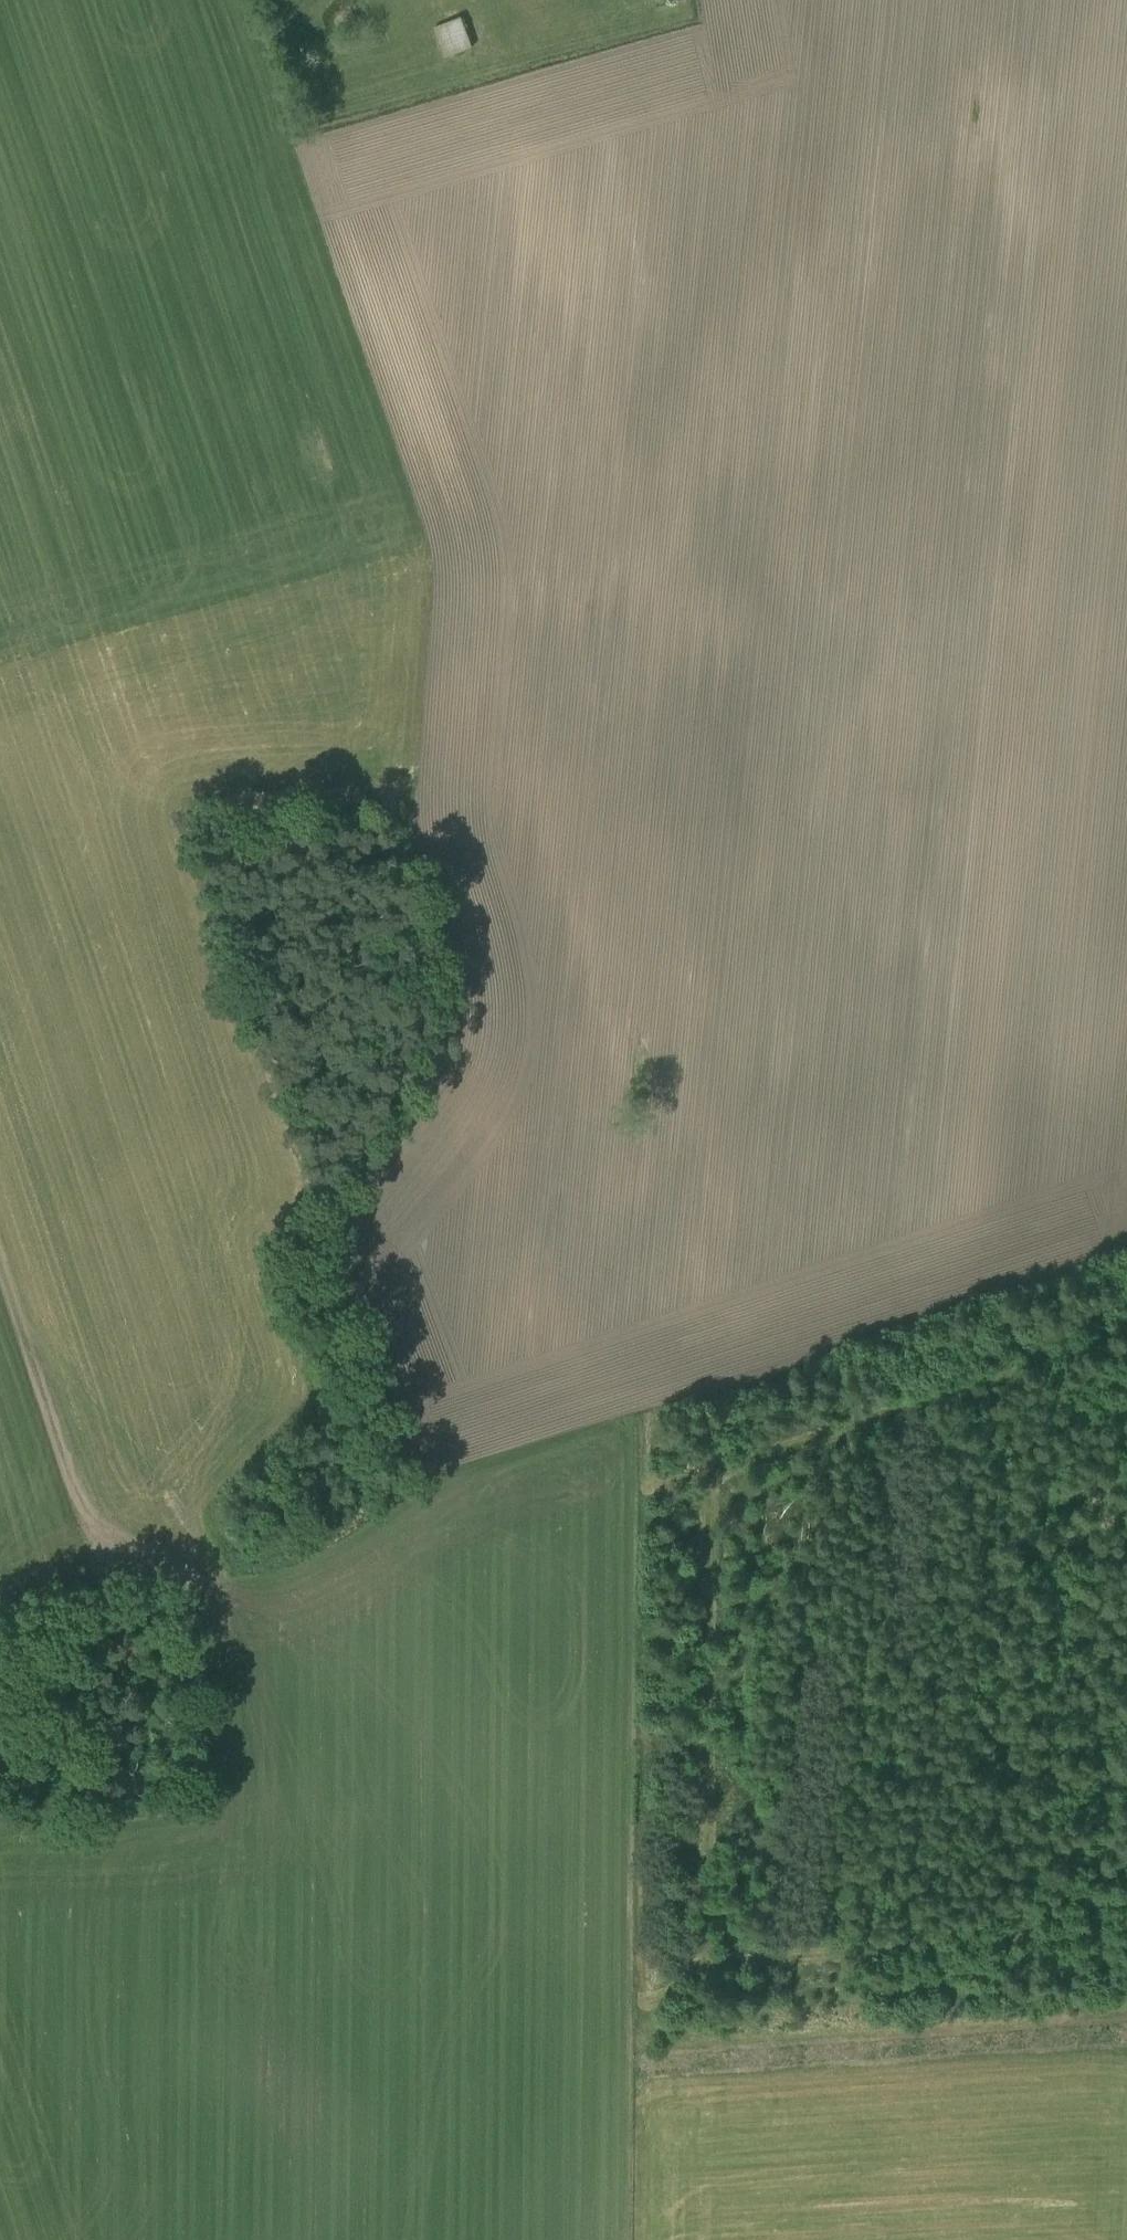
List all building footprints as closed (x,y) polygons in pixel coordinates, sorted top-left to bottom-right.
[(444,58),(472,49),(462,18),(434,28),(444,58)]
